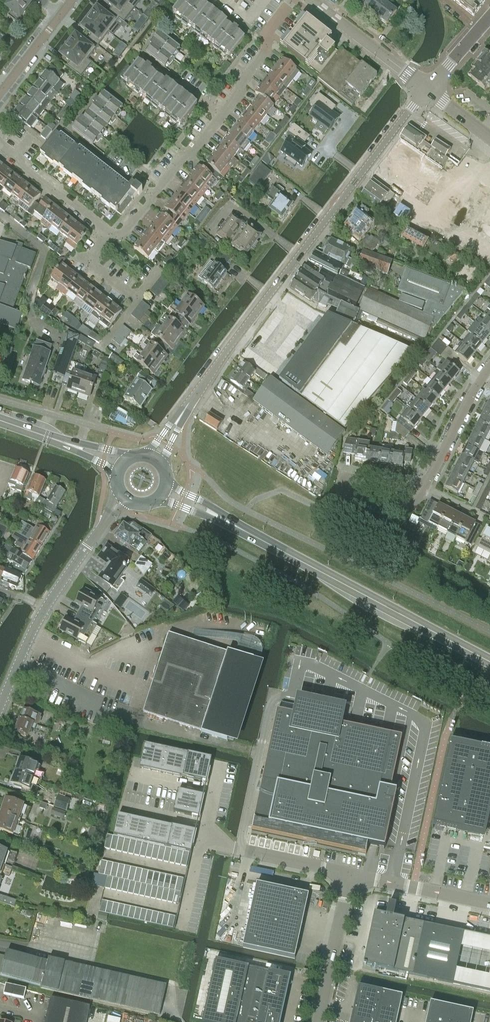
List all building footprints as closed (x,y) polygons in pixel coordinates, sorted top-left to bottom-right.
[(6,7),(11,11),(7,16),(15,23),(19,18),(20,18),(30,4),(25,0),(11,0),(6,7)] [(123,0),(104,0),(113,7),(109,11),(123,22),(134,8),(123,0)] [(134,8),(141,0),(123,0),(134,8)] [(246,37),(199,0),(182,0),(173,12),(177,15),(175,17),(187,26),(188,24),(196,30),(194,32),(206,41),(208,39),(215,45),(213,47),(225,56),(226,53),(230,56),(246,37)] [(366,9),(373,0),(356,0),(355,1),(361,6),(366,9)] [(376,17),(386,4),(381,0),(373,0),(366,9),(376,17)] [(473,16),(486,0),(453,0),(473,16)] [(396,12),(386,4),(376,17),(380,20),(386,25),(396,12)] [(123,22),(109,11),(106,15),(97,8),(93,13),(91,12),(88,16),(113,36),(120,26),(116,23),(119,19),(123,22)] [(113,36),(88,16),(84,21),(86,22),(82,27),(91,34),(88,39),(97,46),(108,33),(112,36),(113,36)] [(303,16),(280,46),(319,77),(338,52),(327,43),(332,38),(303,16)] [(145,52),(146,54),(164,67),(167,63),(169,65),(178,53),(177,52),(179,48),(160,33),(145,52)] [(97,46),(88,39),(85,43),(75,35),(72,40),(70,39),(66,44),(91,63),(92,63),(87,59),(97,46)] [(91,63),(66,44),(63,49),(64,50),(61,54),(70,62),(67,66),(81,77),(91,63)] [(351,106),(357,98),(359,96),(360,97),(377,75),(361,64),(341,49),(317,81),(351,106)] [(467,75),(484,90),(487,87),(488,88),(489,86),(489,53),(489,55),(484,51),(470,67),(473,69),(467,75)] [(275,67),(293,81),(300,72),(282,58),(275,67)] [(197,104),(173,86),(139,59),(131,70),(127,67),(120,77),(127,83),(125,85),(137,95),(139,92),(146,98),(145,100),(156,109),(158,107),(165,113),(163,115),(175,124),(177,122),(181,125),(197,104)] [(57,79),(61,73),(51,66),(47,71),(39,80),(55,92),(57,89),(60,90),(64,85),(59,81),(59,80),(57,79)] [(275,67),(268,76),(286,90),(293,81),(275,67)] [(268,76),(262,84),(276,95),(279,98),(286,90),(268,76)] [(51,102),(60,90),(57,89),(55,92),(39,80),(33,88),(51,102)] [(83,82),(79,88),(83,91),(87,85),(83,82)] [(262,84),(255,93),(259,96),(273,107),(274,106),(270,103),(276,95),(262,84)] [(44,110),(51,102),(33,88),(27,96),(44,110)] [(74,90),(68,97),(71,99),(74,102),(81,94),(77,91),(76,91),(74,90)] [(102,91),(100,95),(72,130),(92,145),(95,141),(97,143),(107,131),(104,130),(110,122),(112,124),(121,112),(119,111),(122,107),(102,91)] [(315,109),(310,116),(329,130),(339,117),(332,112),(335,107),(318,94),(310,105),(315,109)] [(27,96),(20,105),(33,115),(34,113),(39,117),(44,110),(27,96)] [(259,96),(252,104),(266,115),(273,107),(259,96)] [(252,104),(246,113),(260,124),(266,115),(252,104)] [(13,114),(25,124),(30,128),(36,120),(32,116),(33,115),(20,105),(13,114)] [(62,111),(66,114),(70,108),(66,105),(62,111)] [(66,114),(62,111),(57,117),(61,120),(66,114)] [(246,113),(239,121),(253,132),(257,127),(260,124),(246,113)] [(239,121),(232,130),(247,141),(250,143),(250,142),(247,140),(253,132),(239,121)] [(50,123),(46,127),(47,128),(52,131),(53,130),(55,127),(50,123)] [(289,141),(281,152),(288,157),(285,160),(294,167),(297,164),(302,167),(311,155),(303,150),(305,147),(303,146),(310,137),(294,125),(284,137),(289,141)] [(400,139),(419,153),(421,154),(425,148),(421,145),(426,139),(409,126),(400,139)] [(40,136),(45,140),(52,131),(47,128),(40,136)] [(232,130),(226,138),(240,149),(243,152),(250,143),(247,141),(232,130)] [(55,132),(45,146),(40,152),(120,215),(132,199),(136,193),(139,195),(142,191),(132,183),(128,187),(122,182),(121,184),(55,132)] [(226,138),(219,147),(233,158),(240,149),(226,138)] [(399,139),(376,173),(377,173),(399,189),(400,188),(425,206),(435,191),(409,173),(413,168),(435,184),(444,171),(441,168),(425,157),(423,156),(421,154),(419,153),(419,154),(399,140),(399,139)] [(436,141),(431,148),(445,157),(450,150),(436,141)] [(219,147),(212,155),(230,169),(233,165),(231,161),(233,158),(219,147)] [(429,150),(425,157),(441,168),(447,159),(445,157),(431,148),(429,150)] [(212,155),(205,164),(209,167),(220,175),(218,178),(221,180),(230,169),(212,155)] [(247,182),(258,190),(272,172),(261,164),(247,182)] [(198,166),(191,174),(205,185),(211,177),(215,181),(218,178),(221,180),(218,178),(220,175),(209,167),(206,172),(198,166)] [(0,176),(0,192),(1,192),(3,189),(15,175),(11,172),(6,168),(0,176)] [(429,209),(456,228),(466,214),(472,219),(467,224),(489,244),(489,197),(489,199),(481,193),(485,187),(457,168),(429,209)] [(240,177),(244,180),(250,171),(247,169),(240,177)] [(191,174),(184,183),(198,194),(205,185),(191,174)] [(15,175),(3,189),(12,196),(23,181),(18,178),(18,177),(15,175)] [(372,180),(361,196),(377,208),(382,202),(387,205),(394,196),(372,180)] [(23,181),(12,196),(20,202),(31,188),(28,185),(23,181)] [(184,183),(178,191),(195,205),(201,197),(198,194),(184,183)] [(20,202),(18,206),(26,212),(31,216),(39,206),(35,202),(40,195),(35,191),(31,188),(20,202)] [(281,219),(293,203),(272,188),(266,197),(272,202),(267,209),(281,219)] [(178,191),(171,200),(189,213),(195,205),(178,191)] [(403,202),(398,198),(390,209),(395,212),(403,202)] [(39,206),(31,216),(34,213),(42,219),(54,205),(50,202),(45,199),(39,206)] [(161,213),(178,227),(189,213),(171,200),(164,209),(171,214),(168,218),(161,213)] [(42,219),(40,223),(48,229),(62,212),(58,208),(54,205),(42,219)] [(351,216),(344,226),(351,230),(349,233),(358,241),(359,242),(363,236),(374,222),(365,216),(369,211),(362,206),(359,210),(357,209),(356,210),(354,211),(353,212),(351,216)] [(202,211),(208,215),(211,212),(205,207),(202,211)] [(208,215),(202,211),(196,219),(202,223),(208,215)] [(62,212),(48,229),(49,230),(51,226),(59,233),(71,219),(67,216),(62,212)] [(161,213),(154,222),(171,236),(178,227),(161,213)] [(245,256),(261,236),(232,213),(216,234),(245,256)] [(71,219),(59,233),(68,239),(79,225),(75,222),(71,219)] [(202,223),(196,219),(195,219),(197,220),(193,224),(197,227),(200,223),(201,224),(202,223)] [(154,222),(147,231),(164,244),(171,236),(154,222)] [(68,240),(65,243),(74,250),(77,246),(88,232),(85,230),(79,225),(68,239),(68,240)] [(406,227),(401,237),(422,248),(427,239),(406,227)] [(147,231),(140,239),(154,250),(157,253),(158,253),(164,244),(147,231)] [(367,236),(361,244),(372,253),(379,243),(371,236),(369,238),(367,236)] [(134,247),(133,248),(147,259),(154,250),(140,239),(134,247)] [(330,239),(323,255),(322,255),(343,265),(343,266),(348,268),(352,261),(347,258),(352,249),(330,239)] [(16,330),(21,315),(11,311),(27,268),(30,269),(36,254),(21,249),(23,244),(16,242),(14,246),(0,241),(0,324),(16,330)] [(372,268),(377,256),(374,254),(373,254),(364,250),(359,263),(372,268)] [(308,260),(322,267),(346,279),(348,274),(341,270),(343,266),(343,265),(322,255),(323,255),(315,251),(314,252),(308,260)] [(453,251),(449,258),(462,264),(465,257),(453,251)] [(377,256),(372,268),(387,274),(392,261),(377,256)] [(215,264),(214,265),(210,262),(198,277),(202,280),(202,281),(214,290),(226,273),(215,264)] [(62,264),(51,278),(59,284),(70,270),(62,264)] [(303,267),(296,277),(322,295),(324,291),(320,288),(323,282),(324,281),(318,277),(303,267)] [(322,267),(318,277),(324,281),(323,282),(332,286),(327,297),(341,303),(341,302),(354,308),(363,289),(349,283),(350,281),(346,279),(322,267)] [(368,288),(358,310),(359,311),(368,315),(366,320),(375,324),(375,323),(421,344),(423,340),(425,340),(431,327),(433,328),(465,290),(450,284),(450,285),(406,269),(398,291),(427,302),(423,313),(368,288)] [(60,285),(56,289),(64,296),(68,291),(78,277),(70,270),(59,284),(60,285)] [(78,277),(68,291),(76,297),(76,298),(87,284),(78,277)] [(155,284),(163,290),(169,283),(161,277),(155,284)] [(311,300),(319,304),(326,308),(329,299),(322,296),(322,295),(296,277),(289,287),(290,288),(311,300)] [(87,284),(76,298),(85,304),(95,290),(87,284)] [(163,290),(155,284),(149,291),(157,298),(163,290)] [(95,290),(85,304),(92,310),(93,311),(104,297),(95,290)] [(479,295),(475,293),(470,299),(473,302),(479,295)] [(187,294),(180,303),(197,316),(204,307),(187,294)] [(401,295),(398,302),(422,310),(423,305),(424,303),(422,303),(401,295)] [(73,302),(73,303),(74,303),(74,304),(75,304),(76,305),(77,305),(77,306),(78,306),(78,307),(79,307),(80,308),(81,309),(82,309),(82,310),(83,310),(83,311),(84,311),(85,312),(86,313),(87,313),(87,314),(88,314),(89,315),(90,315),(90,316),(89,316),(89,317),(89,318),(88,318),(88,319),(87,319),(87,320),(88,320),(89,321),(90,321),(91,322),(92,324),(93,324),(94,325),(95,326),(95,325),(96,325),(97,324),(98,323),(99,322),(99,321),(91,314),(90,314),(90,313),(91,313),(91,312),(92,311),(92,310),(85,304),(76,298),(76,297),(76,298),(75,299),(75,300),(74,301),(73,302)] [(91,314),(99,321),(112,304),(104,297),(93,311),(91,314)] [(136,308),(144,314),(150,307),(142,301),(136,308)] [(341,303),(336,314),(354,322),(359,311),(358,310),(354,308),(341,302),(341,303)] [(173,305),(169,309),(174,312),(173,312),(174,313),(172,316),(188,328),(190,325),(197,316),(180,303),(177,308),(173,305)] [(122,311),(112,304),(99,321),(108,328),(122,311)] [(460,311),(464,314),(468,308),(465,305),(460,311)] [(144,314),(136,308),(131,316),(139,322),(144,315),(144,314)] [(51,314),(56,317),(60,313),(55,309),(51,314)] [(464,314),(460,311),(455,317),(459,320),(464,314)] [(144,315),(139,322),(143,325),(149,318),(144,315)] [(304,351),(378,390),(412,352),(327,315),(324,318),(327,320),(304,351)] [(165,316),(162,320),(166,323),(162,328),(179,340),(186,331),(188,328),(172,316),(169,319),(165,316)] [(475,323),(477,325),(489,335),(489,334),(489,320),(486,316),(482,322),(478,319),(475,323)] [(68,325),(70,322),(62,317),(59,320),(68,325)] [(453,327),(450,324),(445,330),(448,332),(453,327)] [(117,333),(125,339),(131,332),(123,325),(117,333)] [(158,325),(151,334),(155,337),(158,339),(156,343),(166,350),(169,347),(172,350),(179,340),(162,328),(158,325)] [(477,325),(469,334),(471,336),(482,344),(489,335),(477,325)] [(55,365),(52,373),(64,377),(79,336),(67,332),(66,335),(55,365)] [(88,337),(99,344),(102,340),(91,332),(88,337)] [(125,339),(117,333),(112,340),(120,346),(125,339)] [(78,341),(91,349),(94,344),(81,336),(78,341)] [(471,336),(464,345),(474,353),(482,344),(471,336)] [(39,385),(49,353),(48,353),(51,346),(37,341),(34,348),(33,348),(22,380),(39,385)] [(147,341),(143,345),(147,348),(144,352),(161,364),(167,356),(164,354),(166,350),(156,343),(154,346),(147,341)] [(435,345),(443,352),(447,348),(438,341),(435,345)] [(458,348),(454,353),(467,363),(474,353),(464,345),(462,343),(460,342),(456,346),(458,348)] [(443,352),(435,345),(431,350),(439,357),(443,352)] [(378,390),(304,351),(281,382),(344,428),(378,390)] [(136,355),(133,359),(154,374),(161,364),(144,352),(140,358),(136,355)] [(103,375),(109,358),(103,356),(97,373),(103,375)] [(243,362),(237,371),(249,380),(254,373),(263,380),(266,375),(252,365),(250,367),(249,366),(243,362)] [(446,362),(439,371),(451,382),(459,372),(447,362),(446,362)] [(78,393),(85,373),(74,369),(66,389),(78,393)] [(436,375),(431,381),(444,391),(451,382),(439,371),(436,369),(433,373),(436,375)] [(230,380),(242,389),(245,391),(243,394),(251,400),(254,396),(246,390),(249,386),(246,384),(249,380),(237,371),(230,380)] [(147,388),(153,379),(141,372),(124,398),(140,408),(151,391),(147,388)] [(85,373),(78,393),(89,397),(96,377),(85,373)] [(270,377),(269,379),(252,401),(327,456),(345,432),(270,377)] [(425,384),(421,388),(424,390),(436,400),(444,391),(431,381),(427,386),(425,384)] [(421,394),(416,399),(429,409),(436,400),(424,390),(421,388),(418,392),(421,394)] [(393,395),(396,398),(401,392),(398,389),(393,395)] [(409,402),(406,406),(409,408),(421,419),(429,409),(416,399),(412,404),(409,402)] [(406,406),(398,416),(413,428),(421,419),(409,408),(406,406)] [(478,424),(489,430),(489,428),(489,417),(483,413),(478,424)] [(204,422),(217,430),(219,427),(222,422),(214,417),(209,414),(204,422)] [(395,431),(394,438),(399,439),(400,434),(404,438),(409,431),(398,421),(396,432),(395,431)] [(478,424),(472,435),(484,441),(489,430),(478,424)] [(472,435),(467,445),(478,451),(481,445),(486,448),(488,443),(484,441),(472,435)] [(343,447),(343,453),(355,455),(354,460),(366,462),(368,448),(369,443),(356,441),(356,440),(346,439),(345,438),(343,447)] [(380,450),(378,463),(390,465),(392,452),(393,446),(381,445),(380,450)] [(467,445),(461,456),(473,462),(478,464),(483,454),(478,451),(467,445)] [(368,448),(366,462),(378,463),(380,450),(368,448)] [(392,452),(390,465),(402,467),(403,462),(410,463),(412,451),(404,450),(404,454),(392,452)] [(461,456),(456,467),(467,473),(473,462),(461,456)] [(15,468),(8,484),(12,486),(11,489),(14,490),(14,489),(21,491),(28,474),(24,473),(23,469),(18,467),(15,468)] [(456,467),(450,477),(462,483),(467,473),(456,467)] [(39,496),(37,499),(38,500),(40,497),(46,482),(45,481),(44,479),(41,477),(37,478),(33,476),(24,497),(30,500),(33,494),(39,496)] [(462,483),(450,477),(445,488),(456,494),(462,483)] [(47,501),(40,497),(38,500),(37,499),(35,503),(46,509),(47,507),(50,509),(54,511),(54,510),(54,509),(55,509),(56,506),(64,491),(56,486),(47,501)] [(485,499),(489,490),(489,488),(486,487),(481,497),(485,499)] [(479,492),(475,490),(468,503),(472,506),(479,492)] [(485,499),(481,497),(475,509),(481,512),(484,506),(482,505),(485,499)] [(430,500),(420,520),(437,528),(447,509),(445,508),(448,504),(445,502),(443,507),(430,500)] [(447,509),(437,528),(446,533),(456,513),(451,511),(453,507),(448,504),(445,508),(447,509)] [(456,513),(446,533),(455,538),(465,518),(467,519),(469,515),(463,512),(461,516),(459,515),(456,513)] [(465,518),(455,538),(470,546),(481,526),(469,520),(471,516),(469,515),(467,519),(465,518)] [(27,525),(21,536),(40,547),(52,529),(39,521),(34,529),(27,525)] [(124,524),(122,527),(145,545),(152,536),(133,523),(129,528),(124,524)] [(145,545),(122,527),(120,530),(118,529),(114,534),(116,535),(115,537),(139,554),(145,545)] [(487,527),(477,547),(489,553),(489,529),(487,527)] [(21,536),(15,532),(12,538),(17,541),(15,545),(22,549),(20,552),(33,560),(40,547),(21,536)] [(13,563),(11,570),(21,575),(23,575),(32,562),(13,550),(14,548),(9,545),(2,556),(13,563)] [(125,567),(129,562),(127,561),(128,560),(107,545),(99,557),(109,565),(101,576),(112,584),(111,586),(117,591),(125,581),(119,577),(126,568),(125,567)] [(144,576),(152,564),(141,556),(135,565),(144,576)] [(0,566),(0,581),(16,588),(18,582),(20,581),(22,578),(21,576),(21,575),(11,570),(0,566)] [(78,614),(92,623),(101,608),(97,606),(99,601),(90,595),(91,593),(85,590),(84,592),(82,591),(76,602),(82,606),(78,614)] [(92,623),(78,614),(73,622),(67,618),(65,621),(63,620),(59,626),(61,627),(60,630),(85,645),(96,625),(92,623)] [(149,695),(144,711),(201,730),(201,732),(227,741),(253,660),(227,652),(226,654),(168,635),(149,695)] [(402,737),(391,735),(342,724),(333,722),(335,713),(319,709),(304,706),(302,716),(277,710),(251,830),(366,854),(368,844),(385,848),(397,792),(391,790),(402,737)] [(36,726),(40,717),(24,710),(15,732),(27,737),(33,725),(36,726)] [(434,816),(432,828),(433,828),(433,825),(479,835),(480,833),(484,834),(489,810),(489,753),(460,745),(461,741),(453,739),(434,816)] [(145,744),(139,768),(190,779),(206,783),(211,759),(145,744)] [(13,771),(35,779),(42,781),(44,774),(38,772),(40,767),(18,759),(13,771)] [(35,779),(13,771),(9,784),(31,792),(35,779)] [(178,791),(173,813),(185,815),(199,818),(203,796),(191,794),(178,791)] [(66,811),(69,800),(58,796),(54,807),(66,811)] [(0,812),(0,815),(17,821),(23,806),(5,799),(0,812)] [(67,813),(52,808),(50,815),(65,820),(67,813)] [(11,836),(17,821),(0,815),(0,832),(11,836)] [(118,815),(113,837),(119,838),(124,839),(130,840),(136,842),(142,843),(148,844),(154,845),(160,847),(166,848),(171,849),(177,851),(183,852),(191,853),(196,832),(184,829),(118,815)] [(107,835),(104,849),(110,850),(113,836),(107,835)] [(113,836),(110,850),(116,851),(119,838),(113,837),(113,836)] [(119,838),(116,851),(121,853),(124,839),(119,838)] [(124,839),(121,853),(127,854),(130,840),(124,839)] [(130,840),(127,854),(133,855),(136,842),(130,840)] [(136,842),(133,855),(139,856),(142,843),(136,842)] [(142,843),(139,856),(145,858),(148,844),(142,843)] [(148,844),(145,858),(151,859),(154,845),(148,844)] [(154,845),(151,859),(157,860),(160,847),(154,845)] [(160,847),(157,860),(163,862),(166,848),(160,847)] [(166,848),(163,862),(168,863),(171,849),(166,848)] [(171,849),(168,863),(174,864),(177,851),(171,849)] [(12,869),(17,854),(7,850),(6,852),(0,850),(0,864),(12,869)] [(177,851),(174,864),(180,865),(183,852),(177,851)] [(183,852),(180,865),(188,867),(191,854),(191,853),(183,852)] [(101,861),(98,874),(104,876),(107,862),(101,861)] [(107,862),(104,876),(107,876),(110,877),(113,863),(107,862)] [(113,863),(110,877),(113,878),(116,878),(119,865),(113,863)] [(0,864),(0,883),(1,879),(0,878),(1,875),(9,878),(12,869),(0,864)] [(119,865),(116,878),(119,879),(122,880),(125,866),(119,865)] [(125,866),(122,880),(124,880),(127,881),(130,867),(125,866)] [(130,867),(127,881),(130,881),(133,882),(136,868),(130,867)] [(136,868),(133,882),(136,883),(139,883),(142,870),(136,868)] [(142,870),(139,883),(141,884),(145,885),(148,871),(142,870)] [(148,871),(145,885),(147,885),(151,886),(154,872),(148,871)] [(154,872),(151,886),(152,886),(157,887),(160,874),(154,872)] [(160,874),(157,887),(158,888),(163,889),(166,875),(160,874)] [(166,875),(163,889),(164,889),(169,890),(172,876),(166,875)] [(107,876),(104,888),(110,889),(113,878),(110,877),(107,876)] [(172,876),(169,890),(175,891),(178,878),(172,876)] [(113,878),(110,889),(116,891),(119,879),(116,878),(113,878)] [(178,878),(175,891),(182,893),(185,879),(178,878)] [(119,879),(116,891),(122,892),(124,880),(122,880),(119,879)] [(124,880),(122,892),(127,893),(130,881),(127,881),(124,880)] [(130,881),(127,893),(133,894),(136,883),(133,882),(130,881)] [(136,883),(133,894),(139,896),(141,884),(139,883),(136,883)] [(141,884),(139,896),(144,897),(147,885),(145,885),(141,884)] [(250,916),(243,947),(295,958),(301,927),(308,895),(257,884),(250,916)] [(147,885),(144,897),(150,898),(152,886),(151,886),(147,885)] [(152,886),(150,898),(155,899),(158,888),(157,887),(152,886)] [(158,888),(155,899),(161,901),(164,889),(163,889),(158,888)] [(164,889),(161,901),(167,902),(169,890),(164,889)] [(169,890),(167,902),(172,903),(175,891),(169,890)] [(175,891),(172,903),(180,905),(182,893),(175,891)] [(14,909),(16,901),(0,896),(0,904),(14,909)] [(101,900),(99,912),(105,913),(108,902),(101,900)] [(108,902),(105,913),(111,915),(113,903),(108,902)] [(113,903),(111,915),(116,916),(119,904),(113,903)] [(119,904),(116,916),(122,917),(125,905),(119,904)] [(125,905),(122,917),(128,918),(130,907),(125,905)] [(130,907),(128,918),(133,920),(136,908),(130,907)] [(136,908),(133,920),(139,921),(141,909),(136,908)] [(141,909),(139,921),(145,922),(147,910),(141,909)] [(147,910),(145,922),(150,923),(153,912),(147,910)] [(153,912),(150,923),(156,925),(158,913),(153,912)] [(158,913),(156,925),(161,926),(164,914),(158,913)] [(374,913),(363,965),(489,992),(489,938),(374,913)] [(164,914),(161,926),(167,927),(170,915),(164,914)] [(170,915),(167,927),(174,929),(177,917),(170,915)] [(41,986),(40,988),(159,1015),(166,985),(48,958),(47,962),(7,951),(6,956),(0,954),(0,974),(41,986)] [(291,976),(280,973),(216,960),(202,1021),(281,1021),(291,976)] [(24,998),(24,997),(26,989),(6,984),(3,994),(24,998)] [(351,1021),(397,1021),(402,996),(358,986),(358,987),(359,987),(351,1021)] [(89,1007),(50,998),(44,1021),(85,1021),(89,1007)] [(426,1021),(471,1021),(473,1011),(430,1002),(426,1021)]
